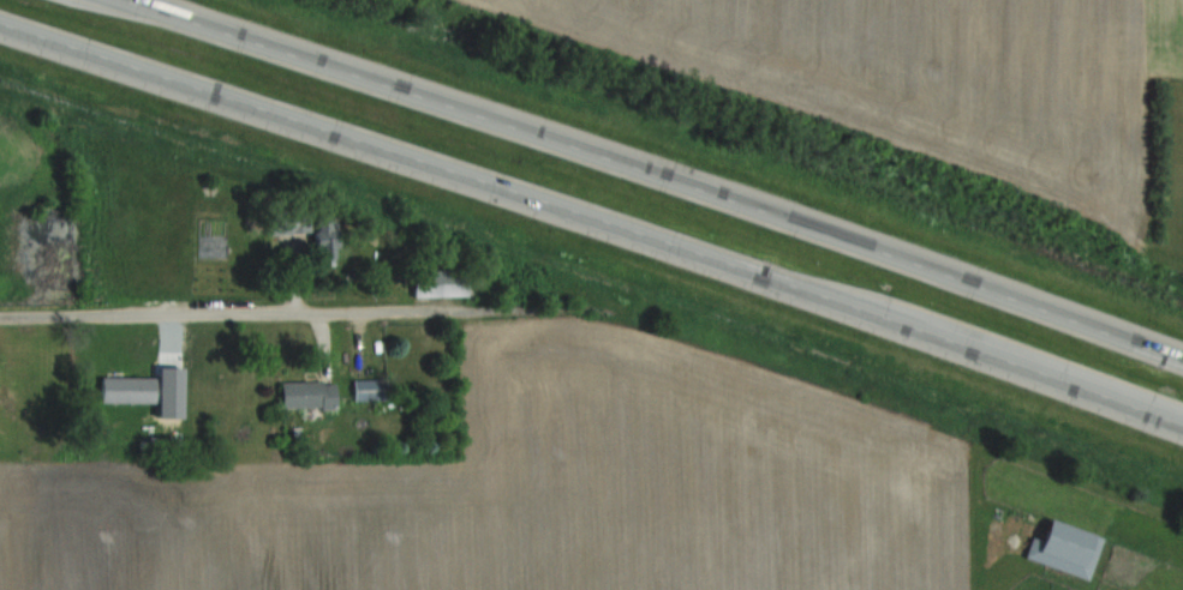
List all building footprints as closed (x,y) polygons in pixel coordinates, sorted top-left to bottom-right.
[(333,233),(309,233),(309,263),(333,263),(333,233)] [(410,294),(463,294),(463,267),(410,267),(410,294)] [(156,401),(156,374),(98,374),(98,401),(156,401)] [(384,400),(384,378),(351,378),(351,400),(384,400)] [(278,407),(335,407),(335,380),(278,380),(278,407)] [(1026,560),(1088,577),(1100,534),(1039,517),(1026,560)]
